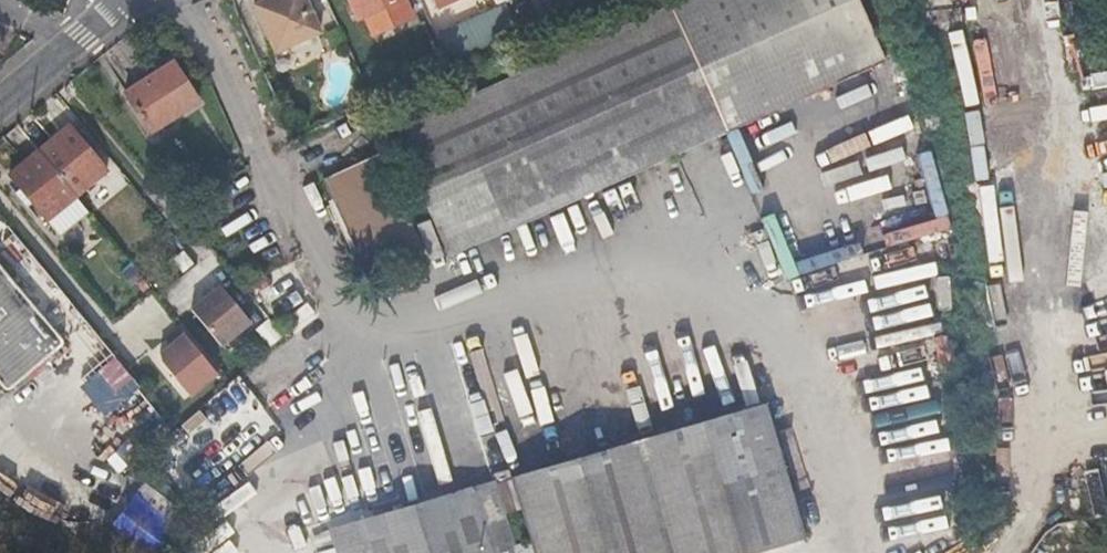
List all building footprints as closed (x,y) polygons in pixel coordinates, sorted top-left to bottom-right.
[(251,4),(273,51),(319,31),(304,0),(260,0),(251,4)] [(418,0),(355,0),(371,33),(422,10),(418,0)] [(885,58),(859,0),(681,0),(388,132),(444,256),(885,58)] [(520,2),(514,5),(525,32),(595,0),(525,0),(520,2)] [(478,15),(437,29),(445,53),(486,39),(478,15)] [(124,88),(136,107),(149,127),(194,99),(169,59),(124,88)] [(38,152),(76,196),(106,171),(88,150),(93,145),(84,135),(79,139),(68,126),(38,152)] [(48,221),(76,196),(38,152),(10,176),(19,189),(15,193),(24,204),(29,199),(48,221)] [(373,156),(346,168),(318,181),(361,276),(417,250),(373,156)] [(84,222),(66,230),(77,253),(95,245),(84,222)] [(172,282),(187,304),(218,284),(203,261),(172,282)] [(38,364),(67,339),(0,262),(0,378),(10,389),(38,364)] [(219,283),(190,307),(220,342),(249,318),(219,283)] [(221,367),(183,323),(179,327),(216,371),(221,367)] [(216,371),(179,327),(166,337),(171,344),(161,353),(161,359),(190,393),(216,371)] [(18,387),(65,440),(109,401),(62,348),(18,387)] [(104,414),(133,441),(158,416),(129,388),(104,414)] [(642,433),(516,471),(540,552),(731,552),(808,530),(768,395),(642,433)] [(174,519),(181,509),(187,500),(137,466),(124,487),(174,519)] [(417,501),(337,526),(345,552),(520,552),(498,477),(417,501)] [(174,519),(124,487),(109,509),(159,542),(174,519)]
